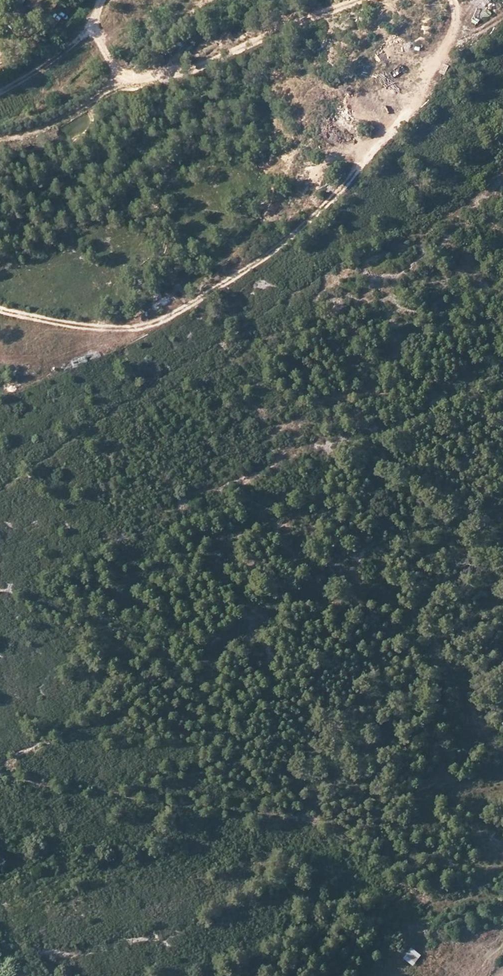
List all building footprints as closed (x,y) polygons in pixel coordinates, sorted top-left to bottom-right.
[(34,362),(39,375),(48,371),(42,358),(34,362)] [(411,949),(403,959),(413,967),(422,956),(411,949)]
